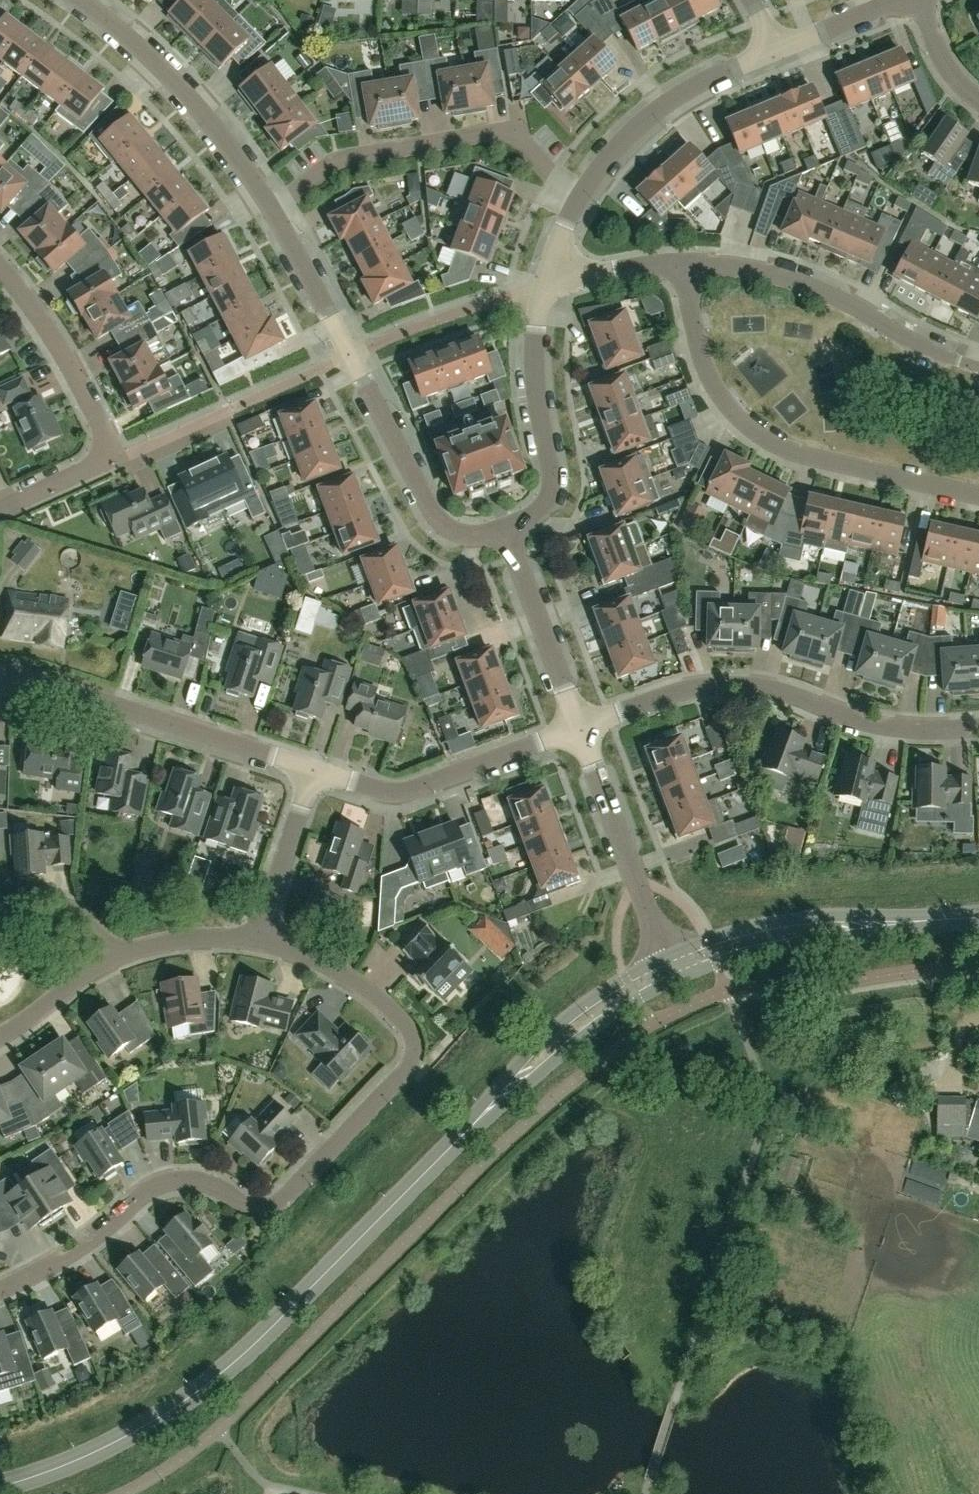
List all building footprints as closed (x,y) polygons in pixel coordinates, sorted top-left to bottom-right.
[(167,17),(176,26),(179,23),(187,32),(198,21),(214,5),(220,0),(184,0),(167,17)] [(189,34),(186,36),(195,45),(198,42),(204,49),(238,15),(223,0),(220,0),(214,5),(198,21),(187,32),(189,34)] [(604,24),(590,4),(587,0),(578,0),(568,10),(574,18),(591,36),(604,24)] [(638,0),(637,0),(617,10),(612,0),(587,0),(590,4),(604,24),(620,16),(637,51),(658,40),(638,0)] [(658,40),(660,39),(662,42),(673,36),(672,33),(678,29),(663,0),(638,0),(658,40)] [(678,29),(685,26),(687,29),(699,23),(697,20),(699,19),(689,0),(663,0),(678,29)] [(699,19),(719,8),(718,5),(721,4),(719,0),(689,0),(699,19)] [(26,32),(16,24),(18,21),(8,14),(3,20),(0,18),(0,59),(3,62),(26,32)] [(240,66),(266,43),(238,15),(204,49),(213,58),(210,60),(219,69),(231,57),(240,66)] [(550,25),(541,34),(548,42),(557,34),(558,33),(550,25)] [(45,46),(38,41),(40,38),(30,30),(27,33),(26,32),(3,62),(22,76),(45,46)] [(576,55),(599,80),(617,65),(594,39),(576,55)] [(41,91),(64,61),(62,60),(65,57),(55,49),(52,52),(45,46),(22,76),(41,91)] [(463,71),(470,114),(486,111),(486,108),(494,106),(489,77),(502,74),(498,49),(474,53),(477,68),(463,71)] [(508,76),(520,74),(516,49),(504,51),(508,76)] [(879,59),(892,91),(914,82),(901,50),(879,59)] [(256,109),(286,86),(262,54),(253,63),(262,74),(238,91),(246,101),(248,99),(256,109)] [(590,89),(599,80),(576,55),(560,69),(548,56),(546,58),(582,98),(591,90),(590,89)] [(892,91),(879,59),(877,60),(876,57),(864,62),(865,65),(858,68),(871,100),(892,91)] [(470,114),(463,71),(449,73),(446,58),(423,62),(427,87),(440,85),(445,114),(453,113),(454,117),(470,114)] [(582,98),(546,58),(535,67),(547,81),(531,95),(545,111),(553,103),(560,111),(563,109),(565,111),(575,102),(576,103),(582,98)] [(60,105),(83,76),(76,70),(78,67),(68,59),(66,62),(64,61),(41,91),(60,105)] [(414,89),(427,87),(423,62),(399,66),(402,81),(388,83),(396,127),(411,124),(411,120),(419,119),(414,89)] [(316,75),(325,87),(335,79),(326,67),(316,75)] [(871,100),(858,68),(851,71),(850,68),(838,73),(839,76),(836,77),(850,109),(871,100)] [(396,127),(388,83),(374,86),(371,71),(348,75),(352,100),(365,98),(370,127),(379,126),(379,130),(396,127)] [(60,105),(55,111),(83,133),(113,102),(101,92),(105,88),(95,80),(93,83),(83,76),(60,105)] [(335,79),(325,87),(334,98),(344,91),(335,79)] [(927,115),(936,104),(927,81),(915,86),(927,115)] [(267,131),(301,105),(286,86),(256,109),(270,127),(266,130),(267,131)] [(790,95),(804,128),(825,119),(812,87),(800,92),(799,91),(790,95)] [(783,137),(804,128),(790,95),(781,98),(781,100),(769,105),(783,137)] [(27,109),(16,100),(10,108),(21,117),(27,109)] [(783,137),(769,105),(768,105),(766,102),(754,107),(755,110),(748,113),(761,145),(783,137)] [(301,105),(267,131),(281,150),(295,141),(315,124),(301,105)] [(117,160),(146,136),(137,125),(140,123),(132,113),(127,117),(118,106),(89,136),(112,164),(117,160)] [(27,109),(21,117),(32,125),(38,117),(27,109)] [(839,118),(853,152),(866,147),(851,112),(839,118)] [(761,145),(748,113),(741,116),(740,113),(728,118),(729,121),(727,122),(740,154),(761,145)] [(841,157),(853,152),(839,118),(827,123),(841,157)] [(947,186),(968,156),(957,149),(966,135),(946,121),(924,154),(936,162),(928,173),(947,186)] [(318,123),(315,124),(295,141),(301,149),(316,138),(328,136),(318,123)] [(132,178),(161,154),(159,152),(161,149),(154,140),(151,142),(146,136),(117,160),(132,178)] [(897,163),(905,153),(900,141),(890,145),(897,163)] [(690,146),(672,161),(702,195),(719,179),(715,175),(715,174),(690,146)] [(968,183),(978,187),(978,153),(968,183)] [(147,197),(176,173),(161,154),(132,178),(147,197)] [(808,171),(819,166),(815,156),(804,161),(808,171)] [(750,187),(754,188),(742,158),(727,164),(739,183),(750,187)] [(823,165),(829,177),(842,171),(837,158),(823,165)] [(785,174),(796,169),(792,159),(780,164),(785,174)] [(685,210),(702,195),(672,161),(662,170),(661,169),(654,176),(678,202),(685,210)] [(844,170),(856,175),(857,175),(860,168),(861,166),(847,161),(844,170)] [(51,182),(29,163),(18,176),(6,165),(6,164),(0,171),(0,212),(1,213),(20,192),(31,202),(51,182)] [(734,196),(739,183),(727,164),(715,174),(715,175),(719,179),(734,196)] [(469,205),(505,218),(513,195),(495,188),(500,177),(475,168),(471,180),(478,183),(469,205)] [(869,174),(869,173),(860,168),(857,175),(856,175),(854,180),(872,187),(876,179),(872,178),(873,176),(869,174)] [(162,216),(191,192),(189,189),(192,187),(184,177),(181,180),(176,173),(147,197),(162,216)] [(775,217),(783,199),(793,195),(802,173),(770,187),(761,211),(775,217)] [(677,203),(678,202),(654,176),(647,182),(648,183),(638,192),(640,194),(637,197),(646,207),(648,205),(661,218),(677,203)] [(38,254),(68,226),(67,227),(56,214),(69,204),(51,182),(31,202),(42,213),(20,232),(38,253),(37,254),(38,254)] [(96,188),(106,199),(113,193),(104,182),(96,188)] [(734,196),(730,206),(742,210),(750,187),(739,183),(734,196)] [(828,188),(820,185),(814,200),(799,194),(783,233),(804,242),(821,203),(828,188)] [(341,240),(378,221),(367,199),(374,196),(369,187),(354,190),(345,197),(350,207),(329,219),(341,240)] [(762,191),(754,188),(750,187),(742,210),(754,214),(762,191)] [(426,189),(427,205),(428,205),(436,208),(442,195),(426,189)] [(198,200),(191,192),(162,216),(175,232),(169,236),(178,246),(198,233),(190,223),(208,208),(201,198),(198,200)] [(122,204),(113,193),(106,199),(115,210),(122,204)] [(907,212),(911,204),(912,202),(898,196),(894,205),(907,212)] [(847,259),(863,220),(862,220),(867,209),(846,200),(842,211),(842,212),(827,246),(836,250),(834,254),(847,259)] [(842,212),(842,211),(821,203),(804,242),(805,242),(807,238),(827,246),(842,212)] [(496,241),(505,218),(469,205),(461,227),(496,241)] [(863,220),(847,259),(860,264),(861,261),(870,264),(875,253),(885,258),(902,222),(882,214),(877,226),(863,220)] [(420,226),(415,217),(402,224),(407,233),(417,228),(420,226)] [(678,231),(689,232),(689,220),(678,220),(678,231)] [(356,259),(390,242),(378,221),(341,240),(341,241),(345,239),(356,259)] [(916,287),(933,254),(918,246),(927,230),(910,221),(898,245),(908,250),(895,276),(916,287)] [(130,241),(137,235),(128,224),(121,230),(130,241)] [(87,265),(107,250),(89,228),(77,237),(68,226),(38,254),(40,257),(37,260),(48,272),(51,270),(54,273),(77,254),(87,265)] [(407,233),(411,241),(424,234),(420,226),(417,228),(407,233)] [(487,264),(496,241),(461,227),(452,251),(456,252),(448,274),(441,276),(445,289),(469,281),(465,268),(469,257),(487,264)] [(962,246),(966,237),(950,229),(946,238),(962,246)] [(202,275),(235,258),(229,247),(232,245),(227,234),(206,245),(200,233),(190,240),(196,251),(190,254),(202,275)] [(363,283),(401,263),(390,242),(356,259),(367,280),(362,282),(363,283)] [(160,257),(151,245),(139,254),(148,267),(160,257)] [(936,298),(961,250),(961,249),(953,264),(933,254),(916,287),(936,298)] [(82,316),(117,294),(109,282),(122,274),(107,250),(87,265),(95,279),(70,294),(72,298),(69,300),(77,314),(80,312),(82,316)] [(956,308),(977,269),(966,263),(970,254),(961,250),(936,298),(956,308)] [(213,297),(246,279),(235,258),(202,275),(213,297)] [(156,262),(148,267),(156,279),(164,274),(156,262)] [(401,263),(363,283),(374,305),(396,294),(401,305),(425,296),(418,281),(412,285),(401,263)] [(977,269),(956,308),(977,319),(978,315),(978,270),(977,269)] [(224,318),(257,301),(246,279),(213,297),(224,318)] [(173,290),(164,294),(171,307),(180,302),(173,290)] [(117,294),(82,316),(83,316),(84,316),(98,339),(123,325),(131,336),(152,323),(139,301),(124,310),(116,296),(117,295),(117,294)] [(235,339),(268,321),(257,301),(224,318),(235,339)] [(596,348),(632,335),(620,303),(598,307),(603,321),(591,325),(595,335),(591,336),(596,348)] [(190,308),(181,313),(188,325),(197,321),(190,308)] [(156,332),(163,328),(159,320),(152,323),(131,336),(137,349),(111,362),(124,387),(123,387),(123,388),(159,369),(158,368),(157,369),(150,354),(164,347),(156,332)] [(244,357),(246,361),(284,342),(273,320),(235,339),(244,357)] [(11,349),(0,333),(0,356),(11,349)] [(632,335),(596,348),(600,361),(604,360),(607,369),(641,357),(632,335)] [(203,355),(212,350),(205,338),(196,342),(203,355)] [(455,347),(468,382),(487,375),(489,383),(506,377),(497,352),(484,356),(478,338),(455,347)] [(651,359),(674,351),(670,340),(647,348),(651,359)] [(445,391),(468,382),(455,347),(432,355),(445,391)] [(768,348),(744,368),(768,397),(792,378),(768,348)] [(674,351),(651,359),(655,370),(678,362),(674,351)] [(426,397),(445,391),(432,355),(409,363),(415,381),(403,386),(412,411),(429,405),(426,397)] [(251,371),(246,361),(244,357),(213,373),(220,385),(251,371)] [(168,409),(191,399),(179,375),(165,382),(159,369),(123,388),(125,391),(121,393),(129,408),(132,406),(134,410),(161,396),(168,409)] [(824,376),(832,393),(842,388),(833,371),(824,376)] [(599,410),(632,398),(624,376),(601,384),(587,389),(592,402),(596,401),(599,410)] [(29,393),(30,392),(23,377),(0,387),(0,394),(4,403),(12,400),(15,406),(14,407),(24,430),(20,432),(28,449),(33,447),(34,451),(46,445),(45,442),(61,435),(54,418),(50,419),(40,396),(31,400),(29,393)] [(669,408),(692,400),(688,389),(665,397),(669,408)] [(485,408),(501,402),(496,391),(480,396),(485,408)] [(797,426),(812,411),(798,397),(783,412),(797,426)] [(604,433),(640,419),(632,398),(599,410),(603,419),(599,421),(604,433)] [(455,419),(478,411),(473,399),(451,407),(455,419)] [(289,438),(322,426),(319,417),(322,416),(317,402),(304,407),(304,408),(281,416),(289,438)] [(428,429),(444,423),(439,411),(423,417),(428,429)] [(242,437),(264,427),(259,416),(237,426),(242,437)] [(612,444),(615,454),(658,438),(650,416),(640,419),(604,433),(608,445),(612,444)] [(672,439),(687,433),(695,431),(690,419),(668,428),(672,438),(672,439)] [(493,427),(492,422),(447,438),(449,443),(437,447),(455,496),(467,492),(469,499),(486,493),(485,490),(496,486),(497,489),(514,483),(511,476),(523,472),(505,422),(493,427)] [(297,460),(334,446),(329,434),(326,435),(322,426),(289,438),(297,460)] [(695,431),(687,433),(672,439),(676,450),(683,448),(689,464),(691,458),(697,448),(699,443),(695,431)] [(697,448),(691,458),(689,464),(699,470),(710,448),(699,443),(697,448)] [(334,446),(297,460),(306,482),(339,470),(335,460),(338,459),(334,446)] [(271,469),(267,461),(263,448),(249,454),(258,474),(271,469)] [(729,504),(748,466),(725,455),(707,494),(729,504)] [(203,467),(223,511),(244,502),(253,520),(266,514),(246,471),(236,476),(226,456),(203,467)] [(606,495),(643,482),(643,481),(651,478),(643,456),(635,459),(602,472),(605,482),(602,483),(606,495)] [(751,515),(767,481),(746,471),(748,467),(748,466),(729,504),(750,515),(751,515)] [(223,511),(203,467),(180,478),(186,491),(172,498),(186,528),(190,526),(223,511)] [(328,512),(361,499),(358,490),(361,489),(356,475),(342,480),(343,481),(320,490),(328,512)] [(643,482),(606,495),(611,508),(614,506),(618,516),(660,501),(651,478),(643,481),(643,482)] [(782,545),(791,518),(780,512),(791,489),(780,483),(778,486),(767,481),(751,515),(750,515),(744,526),(782,545)] [(273,500),(288,495),(285,487),(270,493),(273,500)] [(132,529),(136,539),(158,529),(164,541),(181,533),(164,496),(148,503),(142,490),(119,500),(118,496),(101,504),(103,509),(99,510),(104,522),(108,521),(115,537),(132,529)] [(825,539),(834,502),(822,499),(822,496),(810,493),(804,521),(791,518),(782,545),(802,549),(805,534),(825,539)] [(288,495),(273,500),(283,528),(298,522),(288,495)] [(661,515),(681,508),(686,497),(658,507),(661,515)] [(336,533),(372,519),(368,507),(364,508),(361,499),(328,512),(336,533)] [(849,544),(857,508),(834,502),(825,539),(823,548),(846,553),(848,544),(849,544)] [(696,536),(707,513),(690,505),(679,528),(696,536)] [(872,550),(881,513),(857,508),(849,544),(872,550)] [(881,513),(872,550),(896,555),(906,515),(894,512),(893,516),(881,513)] [(372,519),(336,533),(344,555),(377,543),(374,533),(377,532),(372,519)] [(947,567),(955,530),(943,527),(944,524),(932,521),(925,552),(915,549),(908,577),(919,579),(923,561),(947,567)] [(598,561),(631,549),(644,544),(636,522),(600,536),(600,535),(586,540),(591,554),(595,552),(598,561)] [(970,572),(978,535),(955,530),(947,567),(970,572)] [(295,548),(291,536),(290,532),(281,536),(287,551),(295,548)] [(978,535),(970,572),(978,574),(978,535)] [(731,557),(734,549),(720,542),(713,538),(711,542),(709,547),(731,557)] [(42,550),(28,539),(25,543),(22,540),(12,552),(15,554),(11,560),(25,572),(42,550)] [(296,567),(313,560),(307,545),(290,552),(296,567)] [(371,583),(408,569),(403,557),(400,558),(396,549),(363,561),(371,583)] [(631,549),(598,561),(601,570),(598,572),(603,586),(617,581),(616,580),(639,571),(631,549)] [(652,578),(675,570),(673,559),(648,568),(652,578)] [(286,561),(260,572),(255,589),(281,597),(288,577),(282,575),(286,561)] [(408,569),(371,583),(380,605),(413,593),(409,583),(413,582),(408,569)] [(309,583),(324,578),(321,570),(306,575),(309,583)] [(652,578),(633,585),(637,596),(676,582),(675,570),(652,578)] [(840,581),(854,584),(856,574),(842,571),(840,581)] [(829,585),(830,580),(831,574),(817,572),(815,582),(829,585)] [(898,593),(900,583),(886,580),(884,590),(898,593)] [(411,631),(414,630),(457,614),(453,605),(457,604),(452,590),(438,595),(438,596),(403,609),(411,631)] [(665,610),(679,605),(677,590),(660,597),(665,610)] [(64,645),(70,600),(8,592),(3,637),(38,641),(37,645),(63,649),(64,645)] [(733,653),(734,608),(720,608),(720,593),(696,592),(696,618),(709,618),(708,648),(717,648),(716,652),(733,653)] [(962,605),(964,596),(950,593),(948,602),(962,605)] [(734,608),(733,653),(749,653),(749,649),(757,649),(758,619),(770,620),(772,615),(772,594),(748,594),(748,609),(734,608)] [(806,664),(818,622),(805,618),(809,603),(786,597),(779,621),(792,625),(784,654),(792,656),(791,660),(806,664)] [(312,637),(322,603),(305,598),(295,632),(312,637)] [(600,635),(637,621),(629,599),(595,611),(599,621),(596,622),(600,635)] [(928,664),(931,638),(930,638),(924,636),(932,607),(918,603),(905,647),(891,643),(879,685),(895,690),(896,686),(904,688),(912,660),(927,664),(928,664)] [(363,618),(378,612),(376,604),(360,610),(363,618)] [(687,627),(679,605),(665,610),(660,612),(669,634),(681,629),(687,627)] [(806,664),(822,669),(823,665),(831,667),(839,639),(852,642),(859,618),(836,611),(832,626),(818,622),(806,664)] [(378,612),(363,618),(352,622),(359,627),(366,624),(366,625),(381,619),(378,612)] [(143,625),(154,629),(157,617),(146,614),(143,625)] [(414,630),(422,652),(427,650),(431,648),(432,649),(455,640),(455,641),(469,636),(463,622),(460,623),(457,614),(414,630)] [(879,685),(891,643),(878,639),(882,624),(859,618),(852,642),(865,646),(857,675),(865,677),(864,681),(879,685)] [(612,655),(645,643),(637,621),(600,635),(605,647),(608,646),(612,655)] [(678,656),(689,652),(681,629),(669,634),(678,656)] [(206,662),(211,637),(196,632),(194,639),(184,635),(181,645),(152,636),(143,665),(182,678),(189,657),(206,662)] [(970,695),(967,651),(953,652),(952,637),(931,638),(928,664),(943,663),(945,693),(953,692),(954,696),(970,695)] [(271,685),(283,647),(258,639),(253,652),(235,646),(231,661),(235,662),(226,689),(228,690),(227,694),(239,698),(240,694),(253,698),(258,681),(271,685)] [(645,643),(612,655),(615,664),(611,665),(616,679),(630,674),(630,673),(653,665),(645,643)] [(371,662),(390,662),(390,650),(371,650),(371,662)] [(408,669),(431,661),(427,650),(422,652),(403,659),(408,669)] [(467,685),(503,671),(498,659),(495,660),(491,650),(458,663),(467,685)] [(967,651),(970,695),(978,694),(978,650),(967,651)] [(351,669),(324,661),(320,673),(304,668),(299,683),(303,684),(294,711),(297,712),(296,716),(308,720),(310,716),(321,720),(326,704),(339,708),(343,696),(351,669)] [(431,661),(408,669),(414,680),(435,672),(431,661)] [(475,706),(508,694),(504,685),(508,683),(503,671),(467,685),(475,706)] [(388,708),(373,703),(377,689),(355,683),(347,709),(359,713),(355,727),(379,734),(378,738),(396,744),(407,709),(389,704),(388,708)] [(508,694),(475,706),(483,728),(506,720),(506,721),(520,715),(514,702),(511,703),(508,694)] [(427,708),(442,702),(439,695),(424,701),(427,708)] [(447,742),(458,738),(450,715),(438,720),(447,742)] [(713,751),(725,747),(716,724),(705,728),(713,751)] [(795,734),(783,730),(782,733),(778,731),(770,752),(767,751),(761,768),(790,778),(788,782),(800,786),(803,778),(816,783),(826,758),(809,752),(808,755),(800,752),(805,741),(794,737),(795,734)] [(656,773),(689,760),(680,738),(667,743),(664,735),(656,738),(657,742),(642,747),(649,765),(652,764),(656,773)] [(80,792),(83,765),(70,763),(72,749),(47,745),(48,742),(29,739),(24,775),(43,777),(43,773),(59,775),(57,789),(80,792)] [(148,778),(132,774),(135,757),(121,754),(120,750),(112,749),(110,752),(106,751),(98,792),(111,795),(109,809),(141,815),(148,778)] [(879,777),(872,775),(874,764),(863,761),(864,758),(851,755),(850,758),(847,757),(841,779),(838,778),(834,795),(864,802),(861,815),(857,829),(883,835),(897,778),(880,774),(879,777)] [(660,795),(697,781),(689,760),(656,773),(659,782),(655,783),(660,795)] [(717,773),(733,768),(730,760),(715,766),(717,773)] [(935,823),(955,824),(954,834),(973,835),(974,818),(971,818),(971,802),(970,802),(971,778),(953,778),(953,781),(945,781),(945,769),(934,769),(934,766),(921,765),(920,769),(916,769),(916,791),(913,790),(913,809),(935,809),(935,823)] [(191,771),(179,767),(177,771),(175,770),(167,794),(163,793),(158,811),(175,816),(171,827),(197,836),(211,795),(198,791),(202,779),(190,775),(191,771)] [(733,768),(717,773),(720,781),(735,775),(733,768)] [(672,815),(705,803),(697,781),(660,795),(665,808),(668,806),(672,815)] [(518,824),(551,812),(548,803),(551,801),(546,788),(533,793),(510,802),(518,824)] [(248,794),(236,790),(232,802),(218,798),(205,839),(247,852),(251,841),(252,841),(258,824),(254,823),(262,798),(260,798),(261,794),(249,790),(248,794)] [(716,799),(705,803),(672,815),(675,824),(672,826),(677,839),(690,834),(708,827),(724,820),(716,799)] [(483,837),(494,833),(485,810),(474,815),(483,837)] [(526,845),(563,832),(558,820),(555,821),(551,812),(518,824),(526,845)] [(735,825),(739,836),(762,828),(757,817),(735,825)] [(430,832),(446,873),(463,867),(466,876),(487,869),(479,846),(466,851),(455,823),(430,832)] [(357,894),(367,864),(355,861),(364,832),(338,824),(323,869),(346,876),(342,889),(357,894)] [(396,872),(402,889),(422,882),(426,890),(449,880),(446,873),(430,832),(405,842),(414,866),(406,869),(406,868),(396,872)] [(534,867),(567,854),(564,845),(567,844),(563,832),(526,845),(522,846),(524,854),(529,852),(534,867)] [(52,839),(52,834),(11,836),(12,854),(15,854),(17,876),(21,876),(21,879),(34,878),(34,875),(45,874),(45,863),(52,862),(52,866),(70,864),(69,838),(52,839)] [(490,858),(505,852),(502,845),(487,850),(490,858)] [(737,847),(720,849),(722,867),(739,865),(737,847)] [(505,852),(490,858),(493,865),(508,860),(505,852)] [(556,884),(558,891),(566,888),(566,886),(581,880),(574,862),(571,864),(567,854),(534,867),(538,876),(542,889),(556,884)] [(211,862),(195,857),(182,896),(200,894),(211,862)] [(145,893),(152,871),(139,867),(132,888),(145,893)] [(548,894),(558,891),(556,884),(542,889),(538,876),(533,878),(538,890),(533,900),(503,911),(507,922),(552,906),(548,894)] [(395,900),(380,899),(378,933),(394,927),(394,926),(395,900)] [(501,959),(514,946),(484,917),(471,930),(501,959)] [(463,960),(442,940),(439,943),(432,936),(433,934),(420,922),(396,947),(409,959),(411,957),(418,964),(408,975),(421,987),(424,984),(433,992),(449,975),(454,979),(465,968),(460,963),(463,960)] [(286,1030),(293,1003),(268,997),(271,985),(243,978),(239,998),(235,1000),(233,1008),(235,1011),(233,1021),(262,1028),(262,1024),(286,1030)] [(201,1010),(196,979),(163,984),(170,1028),(188,1025),(190,1036),(215,1032),(216,1008),(201,1010)] [(155,1036),(140,1002),(118,1017),(112,1007),(102,1014),(100,1011),(90,1019),(91,1021),(88,1024),(101,1042),(98,1043),(109,1058),(125,1047),(130,1054),(155,1036)] [(337,1035),(318,1016),(319,1015),(318,1014),(298,1035),(318,1055),(315,1058),(339,1081),(370,1049),(366,1046),(367,1041),(361,1036),(357,1037),(345,1026),(337,1035)] [(42,1054),(65,1088),(75,1081),(84,1094),(107,1078),(93,1057),(80,1066),(63,1041),(59,1043),(57,1040),(44,1050),(45,1052),(42,1054)] [(65,1088),(42,1054),(39,1056),(37,1054),(24,1063),(26,1066),(22,1068),(39,1094),(24,1104),(36,1126),(63,1108),(55,1095),(65,1088)] [(24,1104),(6,1111),(0,1095),(0,1127),(5,1139),(36,1126),(24,1104)] [(204,1140),(202,1120),(205,1120),(203,1102),(172,1105),(172,1110),(144,1113),(147,1141),(168,1139),(168,1137),(176,1136),(177,1143),(188,1142),(188,1145),(201,1144),(201,1141),(204,1140)] [(280,1136),(294,1121),(275,1102),(255,1123),(251,1120),(229,1142),(241,1154),(243,1152),(258,1166),(261,1163),(263,1165),(272,1156),(270,1153),(278,1145),(272,1140),(278,1134),(280,1136)] [(970,1125),(970,1103),(941,1103),(941,1125),(970,1125)] [(139,1137),(129,1111),(107,1125),(109,1128),(103,1132),(101,1129),(75,1147),(85,1162),(87,1160),(100,1178),(102,1177),(104,1180),(115,1172),(113,1170),(123,1163),(116,1151),(122,1147),(123,1148),(140,1137),(139,1137)] [(53,1219),(52,1220),(53,1219),(65,1211),(64,1210),(64,1211),(62,1208),(71,1203),(55,1179),(66,1171),(51,1149),(31,1162),(40,1175),(28,1183),(53,1219)] [(28,1183),(16,1190),(8,1178),(0,1183),(0,1214),(0,1215),(14,1206),(30,1230),(39,1224),(40,1226),(39,1227),(40,1228),(52,1220),(53,1219),(28,1183)] [(194,1224),(186,1214),(180,1218),(178,1215),(168,1223),(170,1226),(165,1231),(182,1251),(172,1259),(195,1287),(214,1271),(200,1254),(212,1245),(204,1236),(207,1234),(197,1221),(194,1224)] [(149,1266),(139,1253),(133,1257),(131,1254),(121,1262),(124,1266),(118,1270),(144,1301),(164,1285),(176,1299),(190,1287),(163,1255),(149,1266)] [(105,1299),(97,1284),(91,1288),(89,1285),(78,1291),(80,1295),(74,1298),(95,1333),(117,1319),(126,1336),(130,1333),(142,1326),(120,1290),(105,1299)] [(45,1314),(43,1310),(32,1316),(33,1319),(27,1322),(43,1359),(65,1349),(73,1366),(91,1358),(74,1319),(58,1326),(51,1311),(45,1314)] [(134,1340),(146,1333),(142,1326),(130,1333),(134,1340)] [(36,1381),(27,1352),(11,1358),(3,1333),(0,1334),(0,1392),(36,1381)] [(46,1370),(36,1374),(44,1391),(54,1387),(46,1370)]
